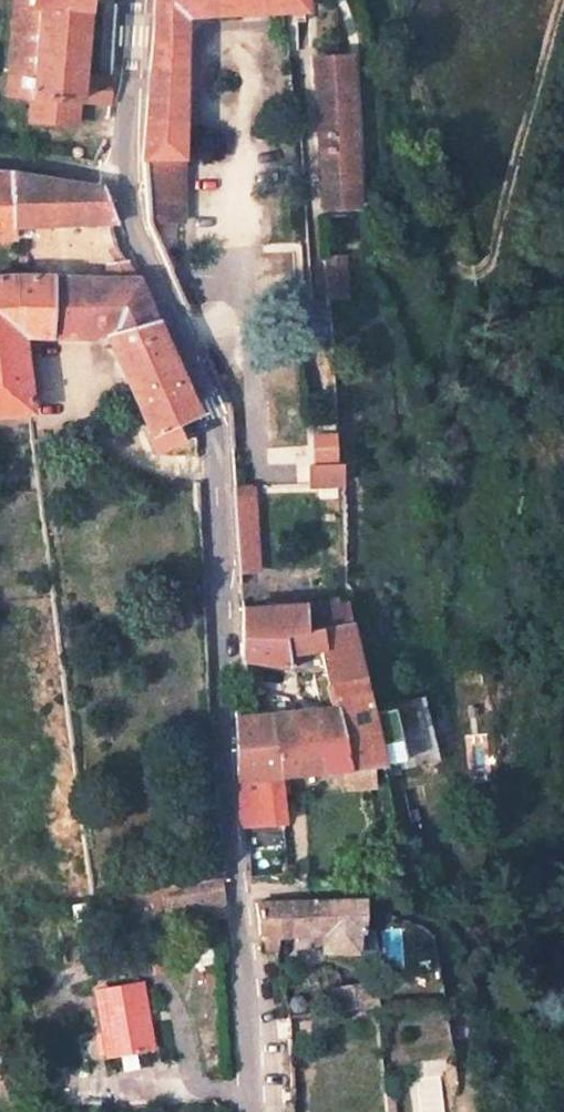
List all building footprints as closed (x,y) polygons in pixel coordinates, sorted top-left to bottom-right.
[(8,89),(34,91),(31,115),(82,120),(84,95),(112,98),(114,75),(83,72),(91,0),(17,0),(8,89)] [(152,73),(151,83),(148,222),(171,277),(187,272),(187,9),(288,6),(303,5),(303,0),(157,0),(152,73)] [(350,56),(315,57),(320,206),(355,205),(350,56)] [(305,132),(292,133),(294,176),(307,175),(305,132)] [(0,177),(0,244),(7,244),(7,229),(110,228),(110,231),(117,226),(98,188),(33,177),(0,177)] [(16,417),(16,338),(115,339),(146,399),(141,402),(153,433),(198,414),(139,280),(135,280),(124,259),(105,260),(106,280),(0,282),(0,417),(16,417)] [(319,259),(299,261),(301,300),(322,299),(319,259)] [(281,481),(310,479),(308,452),(279,455),(281,481)] [(237,570),(260,567),(253,483),(232,485),(237,570)] [(341,601),(318,603),(323,628),(313,629),(321,662),(325,685),(363,682),(341,601)] [(304,631),(299,602),(239,610),(242,657),(284,660),(281,633),(304,631)] [(323,628),(318,603),(300,606),(304,631),(313,629),(323,628)] [(325,685),(330,708),(345,772),(386,767),(363,682),(325,685)] [(278,778),(345,772),(330,708),(293,710),(299,748),(275,755),(278,778)] [(299,748),(293,710),(270,714),(275,755),(299,748)] [(236,833),(244,832),(284,824),(278,778),(275,755),(270,714),(232,720),(236,833)] [(168,897),(175,932),(232,922),(224,889),(168,897)] [(276,962),(275,949),(324,940),(329,959),(365,952),(363,935),(370,933),(366,903),(254,909),(263,963),(276,962)] [(339,994),(340,1020),(384,1017),(381,990),(339,994)] [(148,991),(95,996),(103,1061),(149,1056),(146,1025),(151,1025),(148,991)] [(286,1042),(307,1040),(306,1023),(286,1024),(286,1042)]
